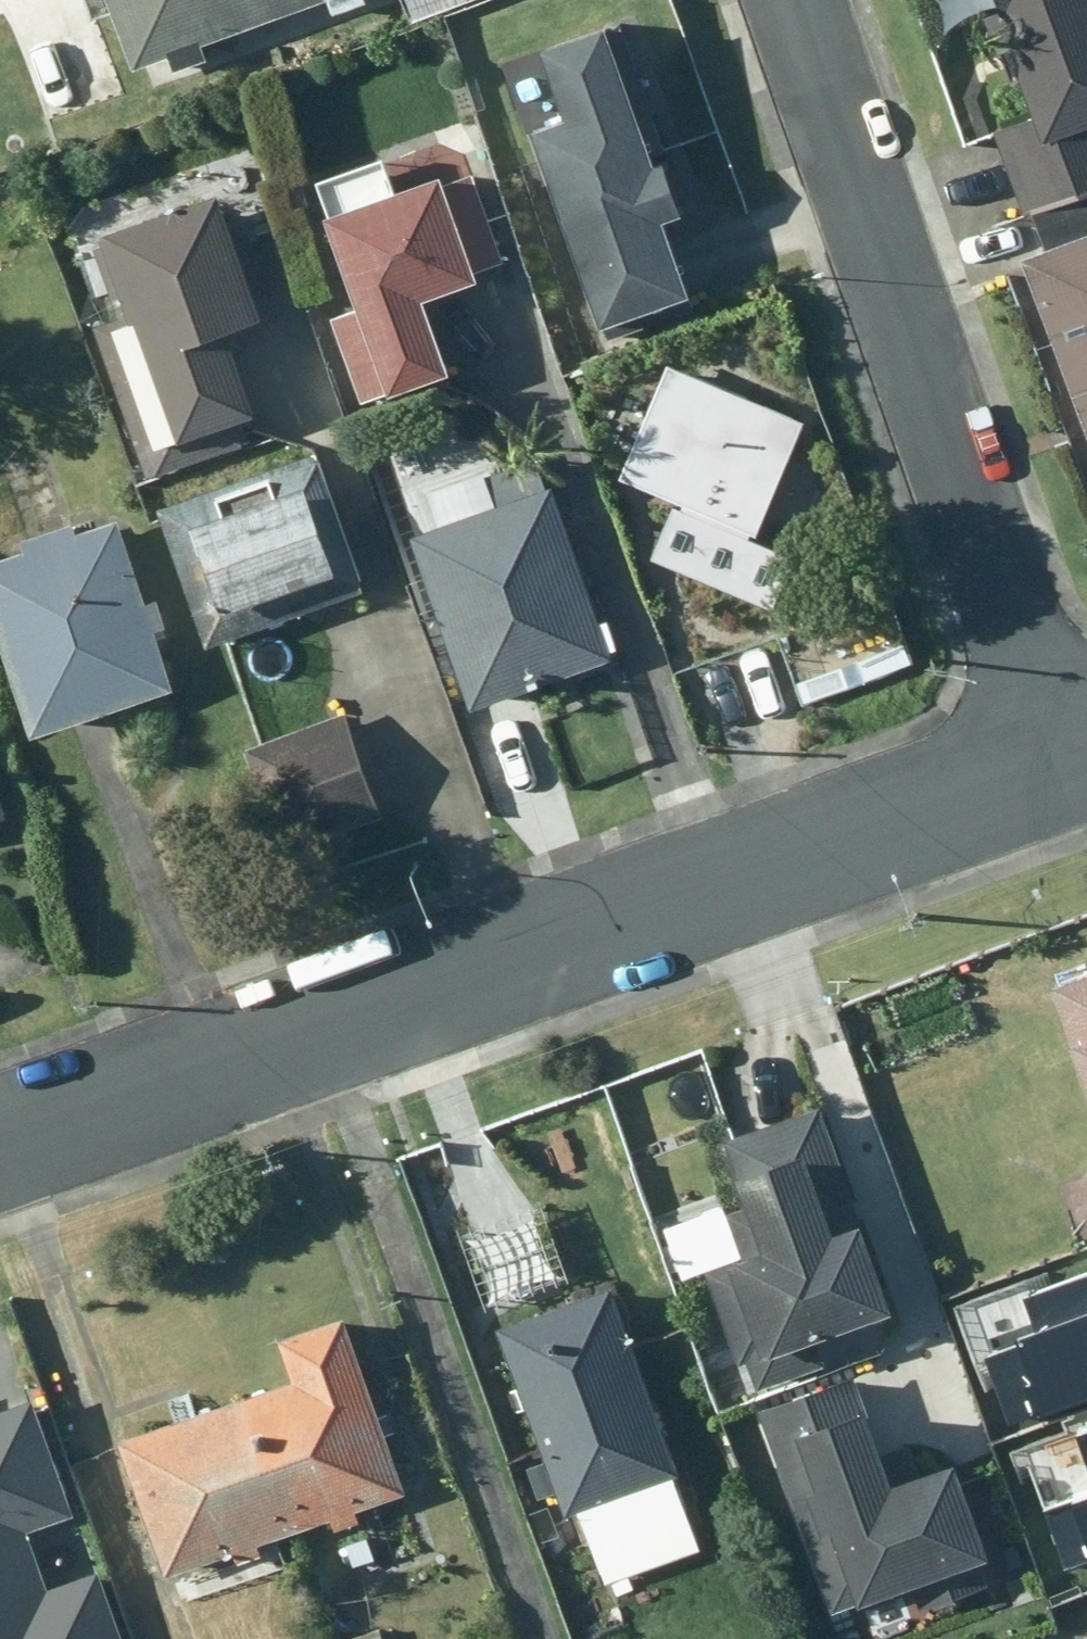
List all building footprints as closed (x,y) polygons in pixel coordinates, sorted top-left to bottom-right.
[(261,32),(249,0),(85,0),(116,82),(261,32)] [(361,0),(259,0),(270,31),(361,0)] [(428,9),(454,0),(425,0),(428,9)] [(1032,128),(982,147),(1009,219),(1086,190),(1086,0),(985,0),(1032,128)] [(518,139),(589,334),(682,301),(654,225),(679,216),(660,164),(641,171),(593,36),(532,58),(557,126),(518,139)] [(452,168),(306,227),(373,393),(428,371),(395,291),(487,255),(452,168)] [(210,206),(54,266),(135,474),(257,427),(222,336),(294,309),(260,222),(222,237),(210,206)] [(1033,268),(1086,396),(1086,245),(1033,268)] [(722,381),(668,361),(611,486),(713,527),(744,540),(791,496),(812,445),(800,397),(781,353),(722,381)] [(348,581),(297,450),(157,504),(206,632),(348,581)] [(539,488),(397,538),(456,713),(598,662),(539,488)] [(0,567),(0,675),(21,741),(173,690),(114,530),(0,567)] [(712,535),(638,563),(666,637),(740,609),(712,535)] [(329,721),(238,758),(277,852),(368,815),(329,721)] [(1054,992),(1086,1088),(1086,980),(1054,992)] [(898,1320),(819,1113),(712,1153),(744,1238),(699,1255),(745,1377),(898,1320)] [(994,1335),(1021,1407),(1086,1384),(1086,1250),(1033,1270),(1049,1315),(994,1335)] [(608,1301),(496,1340),(582,1586),(694,1547),(608,1301)] [(301,1390),(251,1407),(305,1559),(427,1517),(356,1316),(284,1341),(301,1390)] [(891,1496),(853,1387),(764,1418),(833,1616),(987,1563),(956,1474),(891,1496)] [(118,1553),(49,1577),(35,1536),(75,1523),(33,1401),(0,1413),(0,1638),(147,1638),(118,1553)] [(172,1606),(305,1559),(251,1407),(118,1453),(172,1606)] [(1056,1484),(1081,1551),(1086,1549),(1086,1473),(1056,1484)] [(380,1628),(356,1638),(386,1638),(380,1628)]
